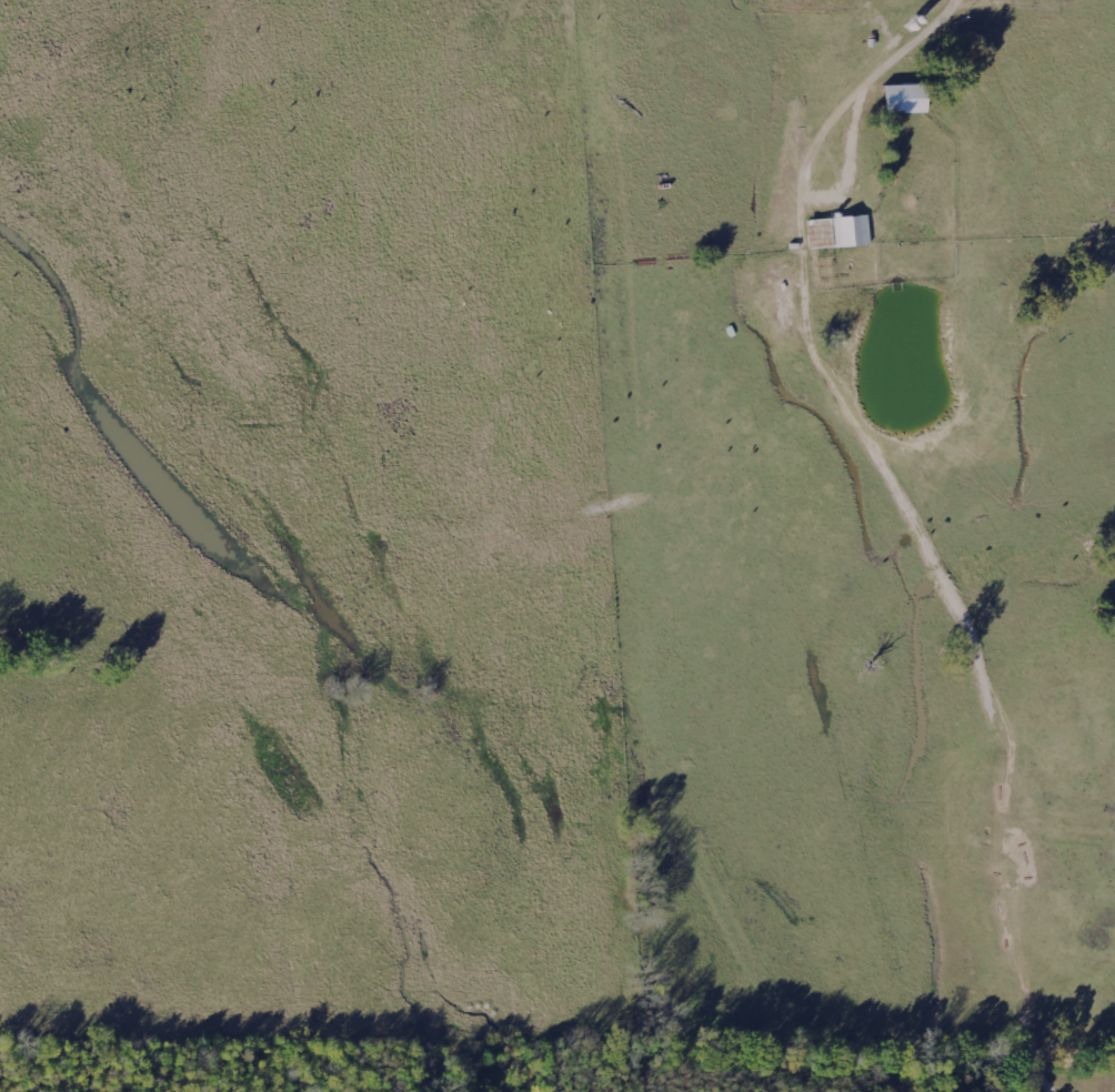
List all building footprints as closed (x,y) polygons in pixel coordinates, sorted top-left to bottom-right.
[(886,114),(928,113),(927,86),(886,87),(886,114)] [(871,245),(869,217),(810,220),(812,249),(871,245)]
